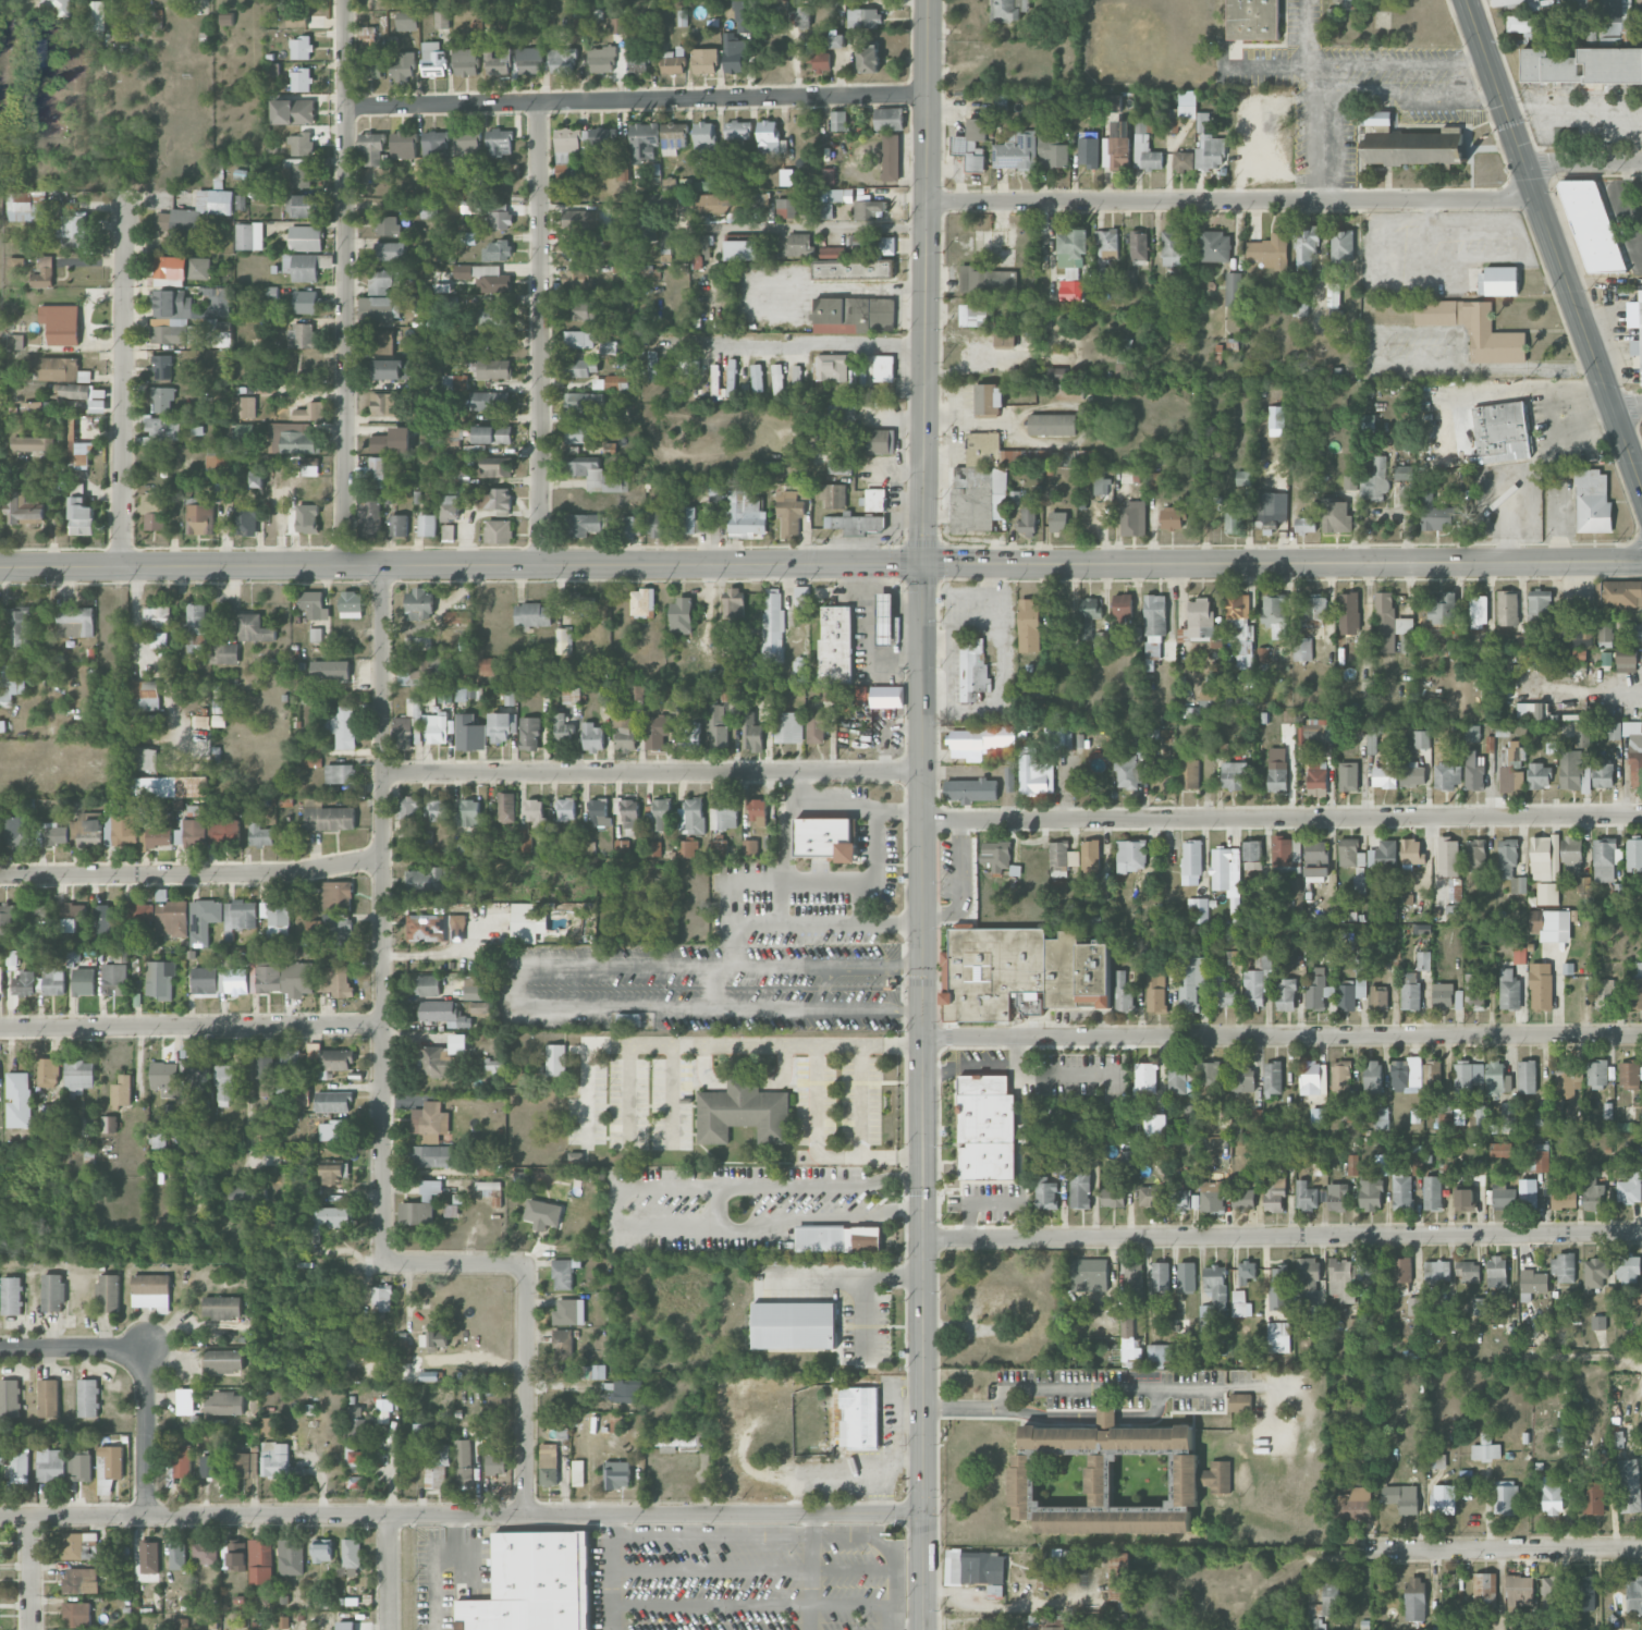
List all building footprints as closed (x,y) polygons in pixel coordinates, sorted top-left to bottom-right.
[(70,0),(42,0),(42,10),(58,10),(58,16),(70,16),(70,0)] [(106,31),(105,0),(87,1),(88,31),(106,31)] [(748,31),(746,0),(735,0),(737,32),(748,31)] [(992,22),(1021,21),(1021,11),(1030,11),(1030,0),(991,0),(992,22)] [(1228,40),(1280,39),(1279,0),(1228,0),(1228,40)] [(1333,2),(1343,2),(1343,9),(1352,9),(1352,0),(1333,0),(1333,2)] [(1493,8),(1539,5),(1539,0),(1492,0),(1493,8)] [(1568,39),(1578,39),(1577,18),(1590,18),(1590,0),(1567,0),(1568,39)] [(1599,20),(1630,21),(1631,0),(1600,0),(1599,20)] [(810,6),(796,6),(797,27),(811,26),(810,6)] [(849,29),(880,28),(880,8),(849,9),(849,29)] [(687,25),(687,10),(678,10),(678,26),(687,25)] [(417,11),(389,12),(389,20),(397,20),(397,30),(417,29),(417,11)] [(449,11),(435,11),(435,28),(450,28),(449,11)] [(288,27),(307,26),(307,14),(287,14),(288,27)] [(1507,33),(1550,34),(1550,16),(1508,15),(1507,33)] [(612,34),(626,33),(625,18),(611,18),(612,34)] [(481,21),(471,21),(471,33),(481,33),(481,21)] [(376,26),(359,26),(359,46),(375,46),(376,26)] [(735,32),(724,32),(725,73),(746,73),(745,40),(735,40),(735,32)] [(831,47),(845,47),(845,34),(830,34),(831,47)] [(292,59),(312,59),(312,35),(291,36),(292,59)] [(89,50),(102,50),(102,36),(89,36),(89,50)] [(1229,58),(1242,58),(1242,40),(1229,40),(1229,58)] [(440,41),(422,42),(423,76),(446,76),(446,50),(440,51),(440,41)] [(685,46),(676,45),(676,51),(662,51),(661,74),(685,74),(685,46)] [(854,45),(854,72),(879,72),(879,46),(854,45)] [(518,48),(518,75),(542,74),(541,47),(518,48)] [(589,47),(589,72),(615,72),(615,47),(589,47)] [(1641,82),(1641,48),(1578,47),(1578,57),(1548,56),(1548,48),(1522,48),(1522,82),(1641,82)] [(477,48),(453,49),(454,75),(478,75),(477,48)] [(493,49),(486,48),(485,75),(508,75),(509,48),(502,48),(502,57),(493,57),(493,49)] [(550,48),(549,72),(576,73),(576,48),(550,48)] [(693,74),(718,73),(718,48),(692,49),(693,74)] [(806,49),(806,62),(814,62),(814,72),(831,71),(831,48),(806,49)] [(414,52),(393,52),(393,79),(415,79),(414,52)] [(629,75),(648,75),(648,53),(630,53),(629,75)] [(359,78),(383,77),(382,59),(359,60),(359,78)] [(311,91),(312,68),(291,68),(291,91),(311,91)] [(1197,90),(1179,90),(1179,108),(1171,108),(1171,132),(1178,132),(1178,118),(1197,118),(1197,90)] [(1008,94),(998,94),(997,108),(1008,108),(1008,94)] [(1121,94),(1105,95),(1105,112),(1122,111),(1121,94)] [(315,99),(273,100),(273,124),(315,123),(315,99)] [(875,108),(876,130),(904,130),(903,107),(875,108)] [(847,130),(847,110),(832,111),(832,130),(847,130)] [(1367,164),(1463,164),(1463,134),(1392,134),(1392,111),(1367,111),(1367,134),(1367,164)] [(1209,112),(1197,112),(1197,132),(1209,132),(1209,112)] [(952,152),(967,153),(967,170),(984,171),(985,148),(976,148),(976,141),(987,141),(987,119),(968,118),(968,136),(953,136),(952,152)] [(1134,169),(1162,169),(1162,151),(1148,151),(1148,119),(1135,119),(1134,169)] [(758,121),(759,154),(787,153),(787,139),(778,139),(778,120),(758,121)] [(750,142),(751,121),(726,121),(725,141),(750,142)] [(696,151),(716,150),(715,122),(695,123),(696,151)] [(631,165),(647,164),(647,159),(658,159),(657,123),(630,123),(631,165)] [(662,123),(662,147),(687,147),(687,123),(662,123)] [(590,152),(615,153),(616,127),(591,127),(590,152)] [(1068,168),(1069,144),(1057,144),(1057,127),(1045,127),(1045,136),(1039,136),(1039,167),(1068,168)] [(556,128),(554,186),(569,187),(570,152),(581,152),(581,154),(589,154),(590,129),(556,128)] [(455,157),(478,157),(478,129),(455,130),(455,157)] [(486,129),(486,155),(510,156),(511,129),(486,129)] [(423,161),(449,160),(448,130),(422,131),(423,161)] [(993,168),(1036,169),(1036,130),(1005,130),(1005,144),(993,144),(993,168)] [(391,133),(391,150),(416,149),(416,132),(391,133)] [(1098,132),(1079,132),(1079,168),(1098,168),(1098,132)] [(291,155),(313,155),(313,133),(291,133),(291,155)] [(360,134),(361,166),(384,165),(382,133),(360,134)] [(1224,138),(1213,137),(1213,134),(1201,133),(1200,147),(1196,147),(1195,168),(1223,169),(1224,138)] [(901,134),(883,134),(882,180),(899,181),(901,134)] [(1103,169),(1130,169),(1130,137),(1103,137),(1103,169)] [(1194,170),(1194,151),(1174,151),(1173,170),(1194,170)] [(282,167),(291,166),(291,180),(283,180),(283,187),(313,187),(312,158),(282,159),(282,167)] [(835,184),(835,168),(822,168),(823,185),(835,184)] [(617,179),(628,180),(629,169),(617,169),(617,179)] [(792,169),(780,169),(781,186),(793,186),(792,169)] [(696,190),(723,190),(723,174),(715,174),(715,181),(696,181),(696,190)] [(1597,175),(1560,186),(1588,277),(1624,267),(1597,175)] [(233,191),(198,189),(197,209),(171,208),(171,213),(158,212),(157,233),(200,235),(200,213),(232,214),(233,191)] [(819,218),(833,218),(833,202),(853,202),(853,189),(819,189),(819,218)] [(47,191),(7,191),(7,220),(46,220),(47,191)] [(724,212),(740,211),(739,193),(724,193),(724,212)] [(755,193),(753,205),(768,208),(770,195),(755,193)] [(321,194),(288,195),(288,218),(321,217),(321,194)] [(721,194),(694,195),(694,204),(699,204),(700,213),(721,212),(721,194)] [(795,198),(778,198),(779,218),(796,217),(795,198)] [(887,200),(854,201),(854,217),(888,216),(887,200)] [(462,212),(480,213),(480,203),(462,202),(462,212)] [(438,218),(438,203),(421,203),(420,218),(438,218)] [(512,228),(511,212),(508,212),(508,203),(490,203),(491,229),(512,228)] [(563,228),(598,229),(598,210),(564,209),(563,228)] [(86,247),(85,214),(61,215),(62,249),(86,247)] [(399,215),(375,216),(375,236),(399,235),(399,215)] [(654,215),(642,216),(644,241),(656,240),(654,215)] [(263,222),(236,223),(236,250),(263,249),(263,222)] [(1296,235),(1295,274),(1311,275),(1312,250),(1319,250),(1319,225),(1303,225),(1303,236),(1296,235)] [(321,226),(290,226),(290,251),(322,250),(321,226)] [(671,230),(661,229),(661,252),(671,253),(671,230)] [(1080,300),(1080,256),(1086,256),(1086,230),(1057,230),(1057,268),(1066,268),(1066,280),(1060,280),(1060,300),(1080,300)] [(1183,266),(1183,230),(1162,231),(1163,266),(1183,266)] [(1331,262),(1353,262),(1354,230),(1331,230),(1331,262)] [(567,260),(598,260),(598,250),(604,250),(604,231),(586,231),(586,236),(568,235),(567,260)] [(1097,278),(1105,278),(1106,259),(1118,259),(1119,231),(1098,231),(1097,278)] [(1148,260),(1147,231),(1130,231),(1131,260),(1148,260)] [(1200,231),(1200,261),(1230,261),(1231,232),(1200,231)] [(475,232),(459,232),(459,245),(475,244),(475,232)] [(1247,240),(1246,261),(1264,261),(1264,270),(1286,271),(1287,232),(1271,232),(1270,241),(1247,240)] [(810,233),(789,233),(789,243),(785,243),(785,256),(815,256),(815,246),(810,246),(810,233)] [(699,240),(690,241),(691,268),(702,268),(702,253),(712,253),(711,234),(699,235),(699,240)] [(895,237),(876,237),(876,255),(895,255),(895,237)] [(758,239),(725,240),(725,259),(758,259),(758,239)] [(406,260),(405,242),(374,243),(375,260),(406,260)] [(482,243),(482,260),(512,259),(511,242),(482,243)] [(813,279),(893,277),(893,258),(848,259),(848,247),(820,247),(820,260),(813,260),(813,279)] [(283,273),(292,273),(292,281),(317,281),(317,267),(332,267),(332,255),(283,254),(283,273)] [(32,287),(54,287),(53,255),(40,255),(40,274),(31,274),(32,287)] [(212,258),(155,256),(154,278),(211,280),(212,258)] [(8,267),(26,266),(25,258),(8,258),(8,267)] [(455,278),(476,278),(476,292),(511,292),(511,274),(500,274),(500,265),(455,265),(455,278)] [(975,270),(975,265),(961,265),(960,291),(1016,291),(1017,271),(975,270)] [(1518,267),(1478,268),(1478,295),(1518,295),(1518,267)] [(592,289),(592,270),(566,269),(565,288),(592,289)] [(388,295),(388,285),(399,285),(399,271),(370,270),(369,294),(388,295)] [(1241,272),(1226,272),(1225,305),(1240,306),(1241,272)] [(278,286),(257,287),(258,301),(278,300),(278,286)] [(231,316),(230,287),(201,288),(201,295),(209,295),(210,316),(231,316)] [(1639,289),(1640,340),(1632,340),(1632,368),(1641,368),(1641,386),(1641,289),(1639,289)] [(155,343),(198,343),(198,325),(192,325),(192,291),(155,292),(155,343)] [(317,291),(294,291),(294,313),(317,313),(317,291)] [(1309,291),(1295,291),(1294,315),(1308,315),(1309,291)] [(1328,292),(1327,324),(1340,325),(1341,293),(1328,292)] [(814,332),(895,333),(895,298),(814,297),(814,332)] [(400,298),(365,298),(365,321),(401,320),(400,298)] [(560,318),(603,319),(603,303),(560,301),(560,318)] [(1492,301),(1415,301),(1415,325),(1470,325),(1470,362),(1526,362),(1526,332),(1492,332),(1492,301)] [(960,325),(988,326),(988,304),(960,304),(960,325)] [(80,344),(79,305),(40,306),(41,323),(49,323),(49,345),(80,344)] [(510,327),(511,308),(481,307),(480,326),(510,327)] [(1037,313),(1037,328),(1052,328),(1052,313),(1037,313)] [(230,321),(216,321),(216,332),(230,333),(230,321)] [(289,348),(315,349),(316,323),(289,323),(289,348)] [(565,348),(596,348),(596,331),(565,330),(565,348)] [(995,346),(1016,346),(1015,333),(995,333),(995,346)] [(24,349),(24,334),(9,334),(9,349),(24,349)] [(393,351),(393,334),(371,334),(371,351),(393,351)] [(1132,339),(1120,337),(1114,373),(1127,375),(1132,339)] [(617,342),(601,341),(601,353),(617,353),(617,342)] [(658,350),(649,350),(648,381),(657,382),(658,350)] [(679,353),(680,376),(701,376),(700,353),(679,353)] [(155,380),(173,379),(172,354),(154,355),(155,380)] [(848,355),(815,356),(815,381),(849,380),(848,355)] [(893,355),(875,356),(875,382),(893,381),(893,355)] [(41,380),(91,381),(92,370),(79,370),(79,358),(41,357),(41,380)] [(411,379),(411,359),(374,359),(374,379),(411,379)] [(511,359),(477,360),(477,378),(511,378),(511,359)] [(591,376),(591,372),(599,372),(599,359),(565,359),(566,377),(591,376)] [(720,388),(720,364),(712,364),(712,398),(727,397),(727,388),(720,388)] [(763,364),(752,364),(753,392),(764,392),(763,364)] [(773,364),(774,394),(784,394),(783,364),(773,364)] [(1063,380),(1064,368),(1049,367),(1049,380),(1063,380)] [(727,394),(735,395),(737,369),(729,368),(727,394)] [(629,389),(629,374),(605,375),(606,390),(629,389)] [(467,375),(443,376),(443,390),(468,389),(467,375)] [(604,388),(604,379),(594,379),(593,388),(604,388)] [(93,383),(55,384),(56,399),(94,398),(93,383)] [(975,385),(976,417),(1002,417),(1001,384),(975,385)] [(1080,399),(1079,386),(1059,386),(1059,400),(1080,399)] [(150,412),(174,412),(174,387),(149,387),(150,412)] [(510,392),(471,391),(470,410),(510,410),(510,392)] [(565,392),(565,410),(595,411),(595,406),(603,406),(604,393),(565,392)] [(397,416),(397,393),(370,393),(370,416),(397,416)] [(257,417),(256,396),(235,397),(236,418),(257,417)] [(22,413),(50,412),(50,401),(22,402),(22,413)] [(294,420),(324,419),(324,401),(308,401),(309,409),(293,409),(294,420)] [(1473,406),(1478,464),(1530,459),(1525,401),(1473,406)] [(856,422),(855,404),(830,405),(830,422),(856,422)] [(1285,406),(1268,406),(1269,428),(1285,428),(1285,406)] [(1076,413),(1049,413),(1049,414),(1029,414),(1029,435),(1076,435),(1076,413)] [(167,418),(148,417),(148,437),(138,437),(138,444),(151,444),(152,440),(180,440),(181,423),(167,423),(167,418)] [(241,437),(251,439),(253,425),(239,423),(238,430),(242,431),(241,437)] [(459,424),(445,424),(444,446),(459,446),(459,424)] [(565,443),(593,443),(593,424),(566,424),(565,443)] [(473,426),(473,444),(512,443),(512,425),(473,426)] [(192,434),(204,434),(204,426),(192,426),(192,434)] [(320,453),(319,427),(281,428),(282,453),(320,453)] [(411,453),(410,427),(391,427),(391,435),(371,435),(371,453),(411,453)] [(894,454),(895,430),(861,428),(860,452),(894,454)] [(967,432),(967,466),(953,467),(953,531),(993,531),(993,519),(1007,519),(1007,465),(1017,465),(1017,450),(1000,450),(1000,432),(967,432)] [(77,442),(77,433),(70,433),(69,464),(90,465),(91,443),(77,442)] [(54,452),(54,437),(12,436),(12,451),(54,452)] [(207,478),(221,478),(221,466),(228,466),(228,456),(220,456),(220,448),(207,448),(207,478)] [(480,477),(511,477),(510,455),(480,456),(480,477)] [(829,474),(853,474),(852,456),(829,457),(829,474)] [(1387,456),(1374,456),(1373,474),(1361,474),(1360,500),(1385,501),(1387,456)] [(385,457),(370,457),(370,487),(384,488),(385,457)] [(569,475),(588,475),(588,491),(628,492),(628,475),(602,475),(602,462),(570,461),(569,475)] [(1412,465),(1394,466),(1395,480),(1413,480),(1412,465)] [(469,485),(469,470),(454,469),(453,485),(469,485)] [(1577,533),(1612,532),(1612,502),(1608,502),(1607,469),(1576,470),(1577,533)] [(251,487),(264,487),(264,471),(251,471),(251,487)] [(1153,484),(1164,484),(1164,473),(1153,472),(1153,484)] [(1355,490),(1355,475),(1344,475),(1344,489),(1355,490)] [(1111,494),(1111,478),(1094,478),(1094,494),(1111,494)] [(799,536),(800,517),(805,517),(805,499),(812,499),(812,482),(800,482),(800,491),(780,491),(780,536),(799,536)] [(846,484),(820,484),(820,500),(826,500),(826,509),(847,508),(846,484)] [(510,488),(478,488),(478,509),(510,509),(510,488)] [(885,511),(885,489),(866,488),(866,511),(885,511)] [(8,524),(45,523),(44,508),(34,508),(33,500),(26,501),(26,490),(7,491),(8,524)] [(749,490),(729,490),(729,536),(768,536),(768,510),(763,510),(763,498),(749,498),(749,490)] [(145,529),(165,530),(166,493),(141,492),(141,514),(145,514),(145,529)] [(1277,492),(1255,492),(1255,529),(1278,529),(1277,492)] [(1423,529),(1455,528),(1454,507),(1433,507),(1433,492),(1422,492),(1423,529)] [(380,537),(381,495),(361,494),(359,536),(380,537)] [(458,495),(442,495),(442,521),(459,521),(458,495)] [(70,534),(94,535),(95,506),(86,506),(86,496),(70,496),(70,534)] [(1352,532),(1352,514),(1348,514),(1348,499),(1323,499),(1322,532),(1352,532)] [(1121,502),(1121,535),(1145,535),(1145,502),(1121,502)] [(213,504),(187,504),(187,534),(214,534),(213,504)] [(258,505),(236,504),(235,535),(257,536),(258,505)] [(318,504),(297,504),(296,533),(318,533),(318,504)] [(1036,534),(1035,505),(1020,506),(1022,535),(1036,534)] [(712,532),(712,520),(697,520),(697,506),(679,507),(679,533),(712,532)] [(1226,506),(1226,533),(1242,533),(1241,506),(1226,506)] [(665,508),(648,508),(647,537),(664,537),(665,508)] [(1160,509),(1161,529),(1185,529),(1185,508),(1160,509)] [(1050,530),(1067,531),(1068,512),(1050,511),(1050,530)] [(390,536),(407,536),(408,515),(391,514),(390,536)] [(436,536),(436,514),(419,515),(419,536),(436,536)] [(607,532),(608,514),(571,514),(571,537),(589,537),(589,531),(607,532)] [(825,528),(845,528),(845,534),(881,534),(881,514),(845,515),(845,516),(825,516),(825,528)] [(617,534),(636,535),(636,516),(618,515),(617,534)] [(1315,517),(1295,518),(1295,533),(1315,533),(1315,517)] [(512,520),(485,519),(485,541),(511,542),(512,520)] [(454,540),(454,524),(443,524),(443,540),(454,540)] [(1602,581),(1603,608),(1641,606),(1641,580),(1602,581)] [(808,586),(795,586),(795,605),(800,605),(800,595),(808,595),(808,586)] [(631,589),(632,617),(649,617),(649,610),(655,610),(655,588),(631,589)] [(744,617),(744,588),(725,588),(725,617),(744,617)] [(764,662),(782,662),(783,588),(764,588),(764,662)] [(406,590),(407,619),(432,619),(431,589),(406,590)] [(1549,620),(1550,590),(1529,590),(1528,619),(1549,620)] [(324,591),(301,591),(301,609),(308,609),(307,619),(323,620),(324,591)] [(363,591),(341,591),(341,618),(363,618),(363,591)] [(1414,618),(1393,618),(1394,592),(1375,591),(1375,652),(1395,653),(1395,634),(1401,634),(1401,653),(1413,653),(1414,618)] [(1518,591),(1498,591),(1498,625),(1518,626),(1518,591)] [(1339,634),(1359,633),(1358,592),(1338,592),(1339,634)] [(893,593),(878,593),(878,642),(892,642),(893,593)] [(1455,594),(1431,593),(1430,622),(1455,623),(1455,594)] [(584,595),(568,594),(567,610),(583,611),(584,595)] [(1133,594),(1114,594),(1113,620),(1132,620),(1133,594)] [(1166,635),(1166,594),(1146,594),(1145,642),(1161,643),(1161,635),(1166,635)] [(1237,669),(1254,668),(1253,626),(1249,626),(1249,594),(1227,595),(1227,641),(1237,641),(1237,669)] [(1273,639),(1286,639),(1285,596),(1262,596),(1263,627),(1272,627),(1273,639)] [(1488,622),(1487,596),(1469,597),(1470,623),(1488,622)] [(1304,597),(1303,624),(1325,625),(1327,598),(1304,597)] [(694,599),(672,598),(671,632),(693,632),(694,599)] [(1099,598),(1080,598),(1081,639),(1092,638),(1091,618),(1100,618),(1099,598)] [(1189,628),(1178,628),(1178,641),(1210,641),(1210,648),(1218,648),(1218,610),(1209,610),(1209,599),(1189,599),(1189,628)] [(1019,652),(1041,652),(1040,600),(1019,600),(1019,652)] [(207,604),(188,603),(187,653),(205,654),(207,604)] [(514,625),(551,626),(552,604),(515,604),(514,625)] [(94,637),(95,606),(58,606),(57,636),(94,637)] [(170,606),(145,606),(145,626),(151,626),(152,648),(171,648),(170,606)] [(820,683),(852,683),(853,606),(821,606),(820,683)] [(1,609),(0,653),(0,663),(18,663),(18,646),(32,646),(33,610),(1,609)] [(473,611),(444,610),(444,623),(472,623),(473,611)] [(276,641),(276,627),(261,627),(261,613),(240,613),(239,640),(276,641)] [(1612,619),(1598,620),(1599,642),(1613,641),(1612,619)] [(1625,623),(1625,640),(1641,640),(1641,622),(1625,623)] [(556,628),(556,654),(572,653),(572,627),(556,628)] [(322,628),(310,628),(310,642),(323,642),(322,628)] [(1110,632),(1095,632),(1095,644),(1110,644),(1110,632)] [(987,637),(960,638),(961,702),(977,702),(977,692),(988,692),(987,637)] [(1312,661),(1313,638),(1294,637),(1294,660),(1312,661)] [(239,663),(238,643),(210,644),(210,664),(239,663)] [(1637,649),(1616,649),(1616,672),(1636,673),(1637,649)] [(1587,650),(1573,650),(1573,660),(1586,661),(1587,650)] [(1601,665),(1611,665),(1612,652),(1601,652),(1601,665)] [(433,654),(417,653),(417,664),(410,663),(409,677),(432,678),(433,654)] [(478,675),(501,676),(501,658),(479,657),(478,675)] [(806,659),(792,660),(793,682),(808,681),(806,659)] [(349,660),(312,661),(312,679),(350,679),(349,660)] [(12,701),(12,693),(24,693),(24,665),(0,665),(0,702),(12,701)] [(131,710),(160,710),(159,680),(130,681),(131,710)] [(722,701),(739,701),(740,686),(723,685),(722,701)] [(580,687),(562,686),(562,702),(579,703),(580,687)] [(871,707),(904,707),(904,686),(871,686),(871,707)] [(1033,687),(1034,696),(1045,696),(1045,686),(1033,687)] [(467,688),(456,688),(456,701),(467,701),(467,688)] [(452,702),(452,689),(439,689),(439,702),(452,702)] [(506,705),(515,704),(515,690),(506,690),(506,705)] [(1200,707),(1221,707),(1221,691),(1200,691),(1200,707)] [(422,698),(407,698),(407,717),(395,717),(395,749),(412,749),(412,717),(422,717),(422,698)] [(850,701),(837,702),(838,715),(851,714),(850,701)] [(1518,702),(1517,718),(1547,719),(1548,703),(1518,702)] [(710,749),(728,749),(728,704),(711,704),(710,749)] [(336,749),(356,749),(357,706),(337,705),(337,715),(324,715),(324,731),(337,731),(336,749)] [(1199,707),(1181,708),(1181,717),(1199,717),(1199,707)] [(755,711),(743,712),(743,751),(764,750),(764,725),(755,725),(755,711)] [(808,743),(827,743),(826,711),(807,712),(808,743)] [(566,712),(555,712),(555,740),(575,740),(574,723),(566,723),(566,712)] [(775,742),(802,743),(803,713),(776,712),(775,742)] [(457,750),(486,749),(485,724),(475,725),(475,713),(456,714),(457,750)] [(516,733),(516,713),(489,713),(489,732),(491,732),(491,742),(508,742),(508,733),(516,733)] [(429,743),(448,743),(447,714),(422,714),(423,727),(428,727),(429,743)] [(637,750),(637,716),(615,717),(616,750),(637,750)] [(646,749),(664,749),(664,735),(672,735),(671,716),(646,716),(646,749)] [(520,750),(538,750),(538,735),(540,735),(540,717),(521,717),(520,750)] [(1334,719),(1307,719),(1306,724),(1298,724),(1298,742),(1333,743),(1334,719)] [(700,721),(679,721),(678,747),(700,748),(700,721)] [(604,727),(595,727),(595,722),(584,722),(583,751),(604,751),(604,727)] [(1609,739),(1621,740),(1621,722),(1609,722),(1609,739)] [(1576,747),(1588,747),(1589,724),(1576,724),(1576,747)] [(1015,747),(1015,726),(980,725),(980,730),(950,730),(950,756),(966,756),(966,762),(983,762),(983,746),(1015,747)] [(1480,725),(1466,725),(1465,741),(1479,742),(1480,725)] [(1071,748),(1072,727),(1045,726),(1045,747),(1071,748)] [(1132,747),(1147,747),(1146,729),(1131,729),(1132,747)] [(1367,754),(1377,754),(1378,729),(1367,729),(1367,754)] [(1429,731),(1414,731),(1414,749),(1429,748),(1429,731)] [(1641,787),(1641,734),(1630,734),(1629,787),(1641,787)] [(1501,792),(1524,791),(1524,769),(1523,769),(1522,740),(1505,741),(1506,764),(1500,764),(1501,792)] [(158,770),(159,748),(131,748),(131,769),(158,770)] [(1269,792),(1287,791),(1287,748),(1268,748),(1269,792)] [(1484,790),(1484,756),(1476,756),(1476,749),(1466,749),(1465,789),(1484,790)] [(1561,791),(1590,790),(1589,759),(1581,759),(1581,750),(1560,750),(1561,791)] [(1019,755),(1020,795),(1048,794),(1047,754),(1019,755)] [(1137,755),(1116,755),(1116,789),(1138,788),(1138,781),(1147,781),(1147,762),(1137,762),(1137,755)] [(1397,758),(1386,758),(1386,767),(1372,767),(1372,787),(1397,787),(1397,758)] [(1200,760),(1181,759),(1180,789),(1199,789),(1200,760)] [(1326,791),(1326,760),(1308,761),(1308,792),(1326,791)] [(1222,789),(1245,789),(1245,762),(1222,762),(1222,789)] [(1358,762),(1339,762),(1340,791),(1358,790),(1358,762)] [(1614,763),(1594,762),(1593,786),(1613,787),(1614,763)] [(1435,763),(1434,790),(1460,790),(1460,763),(1435,763)] [(355,783),(355,764),(326,765),(326,784),(355,783)] [(1529,788),(1551,788),(1550,764),(1528,764),(1529,788)] [(1425,765),(1400,765),(1400,786),(1425,786),(1425,765)] [(132,798),(208,796),(208,776),(131,778),(132,798)] [(946,780),(946,801),(998,801),(998,780),(985,780),(946,780)] [(515,792),(498,792),(498,822),(515,822),(515,792)] [(420,796),(399,796),(399,817),(420,816),(420,796)] [(704,834),(704,798),(683,797),(683,833),(704,834)] [(305,799),(306,830),(356,830),(355,807),(323,808),(323,798),(305,799)] [(575,820),(575,798),(558,798),(559,820),(575,820)] [(646,805),(646,829),(665,829),(666,815),(669,815),(670,799),(654,798),(654,806),(646,805)] [(710,828),(737,828),(737,798),(716,798),(716,808),(710,808),(710,828)] [(431,820),(448,820),(447,799),(430,800),(431,820)] [(453,826),(480,826),(480,800),(461,799),(461,809),(454,809),(453,826)] [(526,800),(527,821),(534,820),(535,835),(546,834),(545,799),(526,800)] [(591,826),(612,826),(612,816),(607,816),(607,799),(590,799),(591,826)] [(638,799),(623,800),(624,836),(640,835),(638,799)] [(767,823),(766,799),(749,799),(749,823),(767,823)] [(190,818),(203,818),(203,805),(190,805),(190,818)] [(149,809),(140,810),(141,847),(173,846),(172,823),(150,824),(149,809)] [(137,813),(105,814),(106,845),(138,844),(137,813)] [(5,816),(4,844),(12,844),(12,851),(29,852),(30,817),(5,816)] [(853,817),(795,818),(796,857),(836,857),(837,863),(858,862),(858,842),(853,842),(853,817)] [(102,819),(81,820),(71,820),(72,834),(78,834),(78,846),(103,845),(102,819)] [(176,829),(175,844),(207,845),(207,819),(184,819),(184,829),(176,829)] [(209,843),(241,843),(240,819),(208,820),(209,843)] [(59,821),(42,822),(43,845),(69,844),(68,826),(59,826),(59,821)] [(273,828),(261,828),(261,822),(250,822),(251,846),(274,845),(273,828)] [(519,852),(530,852),(531,828),(520,828),(519,852)] [(1459,876),(1458,840),(1449,840),(1449,836),(1438,836),(1439,877),(1459,876)] [(1558,836),(1531,836),(1532,880),(1559,880),(1558,836)] [(1292,837),(1272,837),(1273,863),(1292,862),(1292,837)] [(1561,864),(1571,864),(1571,871),(1582,871),(1581,837),(1561,838),(1561,864)] [(1366,852),(1357,852),(1358,839),(1340,838),(1339,866),(1365,866),(1366,852)] [(1614,882),(1615,864),(1622,864),(1622,848),(1616,848),(1616,839),(1594,838),(1593,882),(1614,882)] [(1626,868),(1641,868),(1641,838),(1626,839),(1626,868)] [(727,839),(711,840),(711,857),(728,856),(727,839)] [(743,856),(758,856),(758,839),(742,840),(743,856)] [(1426,863),(1426,853),(1420,853),(1420,839),(1401,839),(1401,864),(1426,863)] [(1467,839),(1466,865),(1486,865),(1487,840),(1467,839)] [(1511,893),(1526,893),(1527,877),(1513,876),(1513,866),(1517,866),(1518,839),(1499,839),(1498,879),(1511,879),(1511,893)] [(629,854),(629,840),(617,840),(616,853),(629,854)] [(679,857),(697,857),(697,840),(678,840),(679,857)] [(1098,872),(1099,840),(1083,840),(1082,871),(1098,872)] [(1118,871),(1146,870),(1145,840),(1117,841),(1118,871)] [(1182,841),(1183,875),(1202,875),(1201,840),(1182,841)] [(1368,849),(1368,867),(1396,867),(1397,840),(1379,840),(1379,849),(1368,849)] [(457,857),(470,856),(470,841),(456,842),(457,857)] [(982,841),(982,863),(992,863),(992,870),(1010,871),(1011,842),(982,841)] [(1261,841),(1243,841),(1243,869),(1261,869),(1261,841)] [(1305,877),(1328,876),(1327,841),(1305,842),(1305,877)] [(585,853),(594,853),(594,842),(585,842),(585,853)] [(1051,877),(1068,876),(1068,866),(1079,865),(1079,850),(1068,851),(1068,842),(1050,842),(1051,877)] [(1212,847),(1211,889),(1230,890),(1231,848),(1212,847)] [(445,890),(444,866),(433,866),(433,871),(408,871),(408,891),(445,890)] [(1358,876),(1357,892),(1365,893),(1366,877),(1358,876)] [(1303,877),(1290,877),(1290,892),(1304,892),(1303,877)] [(322,882),(322,909),(353,908),(353,881),(322,882)] [(1537,905),(1558,904),(1558,883),(1537,883),(1537,905)] [(294,914),(307,914),(306,889),(293,889),(294,914)] [(1272,902),(1272,890),(1261,890),(1260,902),(1272,902)] [(1240,925),(1239,897),(1231,897),(1232,925),(1240,925)] [(1208,898),(1189,898),(1190,923),(1209,922),(1208,898)] [(192,900),(191,947),(210,947),(210,922),(224,922),(224,900),(192,900)] [(262,917),(268,917),(268,936),(291,936),(290,900),(261,900),(262,917)] [(155,902),(130,901),(129,924),(154,925),(155,902)] [(157,902),(157,934),(189,933),(188,901),(157,902)] [(258,928),(257,901),(225,901),(226,933),(234,932),(234,928),(258,928)] [(85,904),(61,903),(61,932),(75,932),(76,919),(84,920),(85,904)] [(9,936),(9,928),(17,929),(17,904),(0,904),(0,936),(9,936)] [(114,905),(94,904),(94,932),(114,932),(114,905)] [(48,923),(47,905),(21,907),(23,926),(48,923)] [(1569,942),(1570,910),(1530,910),(1529,931),(1540,932),(1540,941),(1569,942)] [(511,932),(546,933),(546,912),(511,911),(511,932)] [(408,942),(465,941),(465,914),(408,915),(408,942)] [(352,943),(353,917),(325,916),(324,943),(352,943)] [(309,934),(324,934),(323,920),(308,921),(309,934)] [(943,1021),(1011,1020),(1011,993),(1020,992),(1021,1013),(1042,1013),(1042,993),(1046,993),(1047,1007),(1099,1006),(1099,1008),(1111,1008),(1110,943),(1077,944),(1077,930),(1059,931),(1059,938),(1046,939),(1046,928),(950,929),(950,951),(942,951),(943,1021)] [(1514,964),(1526,964),(1526,947),(1514,947),(1514,964)] [(282,966),(260,965),(260,951),(251,951),(250,974),(258,974),(257,991),(281,992),(282,966)] [(1430,970),(1430,951),(1417,951),(1417,970),(1430,970)] [(1271,991),(1271,953),(1254,953),(1254,970),(1244,970),(1244,1008),(1262,1008),(1261,991),(1271,991)] [(1179,1011),(1197,1012),(1198,985),(1205,985),(1206,957),(1180,957),(1179,1011)] [(175,961),(147,961),(147,995),(159,996),(159,1000),(174,1001),(175,961)] [(314,962),(284,963),(285,999),(304,998),(304,993),(315,993),(314,962)] [(1552,963),(1531,963),(1530,1010),(1552,1010),(1552,963)] [(126,964),(103,964),(103,994),(126,994),(126,964)] [(218,966),(193,967),(194,995),(218,995),(218,966)] [(350,966),(327,967),(327,975),(318,975),(318,992),(333,991),(333,997),(351,997),(350,966)] [(1325,967),(1312,967),(1312,986),(1306,986),(1306,1010),(1325,1009),(1324,997),(1335,997),(1334,986),(1325,986),(1325,967)] [(65,994),(64,968),(43,968),(43,995),(65,994)] [(96,968),(73,969),(73,994),(96,994),(96,968)] [(1147,1012),(1166,1012),(1166,969),(1148,968),(1147,1012)] [(1367,998),(1366,968),(1355,969),(1355,984),(1338,985),(1339,1011),(1355,1010),(1355,998),(1367,998)] [(1500,1009),(1520,1009),(1520,980),(1513,980),(1513,968),(1501,968),(1500,1009)] [(13,977),(13,994),(35,994),(35,970),(21,970),(21,978),(13,977)] [(1115,1010),(1133,1010),(1133,988),(1125,988),(1126,970),(1116,970),(1115,1010)] [(226,994),(249,993),(249,971),(226,971),(226,994)] [(1417,972),(1402,972),(1402,1009),(1420,1009),(1420,983),(1417,983),(1417,972)] [(1465,1007),(1484,1007),(1483,981),(1473,981),(1473,974),(1464,974),(1465,1007)] [(439,975),(418,975),(419,996),(439,996),(439,975)] [(1236,990),(1225,990),(1226,975),(1215,975),(1214,1006),(1235,1007),(1236,990)] [(491,999),(491,985),(478,985),(478,976),(464,976),(464,1000),(491,999)] [(1641,1009),(1641,978),(1627,978),(1627,1008),(1641,1009)] [(1295,1011),(1296,980),(1277,979),(1276,1010),(1295,1011)] [(1615,1009),(1615,979),(1595,979),(1596,1009),(1615,1009)] [(1434,983),(1433,1008),(1453,1008),(1453,983),(1434,983)] [(1370,1010),(1387,1010),(1388,987),(1371,987),(1370,1010)] [(448,1020),(448,1027),(472,1027),(472,1016),(456,1016),(456,1000),(419,1001),(419,1021),(448,1020)] [(640,1014),(617,1013),(617,1025),(640,1026),(640,1014)] [(467,1034),(450,1034),(450,1054),(467,1054),(467,1034)] [(566,1045),(547,1044),(546,1075),(565,1076),(566,1045)] [(450,1047),(423,1047),(422,1075),(449,1075),(450,1047)] [(258,1096),(277,1096),(276,1073),(300,1072),(299,1049),(281,1050),(282,1061),(272,1062),(272,1054),(256,1055),(258,1096)] [(319,1050),(319,1069),(350,1070),(350,1063),(354,1063),(354,1050),(319,1050)] [(188,1096),(210,1095),(209,1056),(186,1057),(188,1096)] [(1422,1091),(1422,1056),(1407,1056),(1407,1062),(1391,1061),(1391,1090),(1422,1091)] [(38,1086),(59,1087),(59,1059),(39,1058),(38,1086)] [(94,1060),(65,1061),(66,1096),(83,1096),(83,1088),(95,1087),(94,1060)] [(504,1073),(504,1060),(485,1060),(485,1073),(504,1073)] [(1350,1060),(1331,1061),(1332,1090),(1351,1090),(1350,1060)] [(1381,1093),(1382,1060),(1365,1060),(1364,1093),(1381,1093)] [(1468,1064),(1468,1060),(1454,1060),(1455,1098),(1474,1098),(1474,1084),(1484,1084),(1484,1063),(1468,1064)] [(1536,1093),(1536,1060),(1518,1061),(1518,1093),(1536,1093)] [(1587,1088),(1607,1088),(1607,1061),(1587,1060),(1587,1088)] [(1423,1090),(1440,1090),(1439,1061),(1423,1061),(1423,1090)] [(1486,1061),(1487,1094),(1512,1094),(1511,1075),(1504,1075),(1504,1061),(1486,1061)] [(1574,1061),(1555,1061),(1556,1096),(1575,1096),(1574,1061)] [(1640,1088),(1639,1061),(1619,1061),(1620,1088),(1640,1088)] [(162,1098),(179,1098),(178,1062),(151,1062),(151,1089),(162,1089),(162,1098)] [(1135,1094),(1157,1094),(1156,1062),(1134,1063),(1135,1094)] [(1220,1084),(1219,1062),(1201,1062),(1201,1084),(1220,1084)] [(1252,1062),(1232,1062),(1232,1092),(1253,1091),(1252,1062)] [(1281,1093),(1282,1062),(1265,1062),(1265,1093),(1281,1093)] [(1326,1062),(1300,1062),(1300,1094),(1326,1093),(1326,1062)] [(235,1065),(217,1065),(216,1103),(235,1103),(235,1065)] [(1167,1069),(1168,1094),(1186,1094),(1186,1069),(1167,1069)] [(31,1127),(30,1072),(7,1072),(7,1100),(7,1127),(31,1127)] [(132,1074),(120,1074),(119,1083),(112,1083),(112,1105),(131,1105),(132,1074)] [(960,1179),(1017,1178),(1015,1094),(1009,1094),(1009,1074),(958,1075),(960,1145),(959,1145),(960,1179)] [(698,1144),(730,1144),(730,1126),(758,1126),(758,1144),(790,1144),(790,1092),(759,1092),(759,1075),(728,1075),(728,1091),(698,1091),(698,1144)] [(316,1091),(316,1112),(350,1111),(350,1101),(354,1101),(354,1091),(316,1091)] [(424,1100),(441,1101),(441,1112),(449,1112),(449,1132),(412,1132),(413,1108),(424,1108),(424,1100)] [(1501,1133),(1517,1133),(1517,1103),(1502,1103),(1501,1133)] [(58,1121),(59,1104),(47,1104),(46,1120),(58,1121)] [(1447,1122),(1447,1120),(1452,1120),(1452,1104),(1439,1105),(1440,1123),(1447,1122)] [(1485,1105),(1476,1105),(1475,1132),(1484,1132),(1485,1105)] [(1325,1127),(1326,1108),(1311,1107),(1311,1127),(1325,1127)] [(1389,1107),(1376,1107),(1377,1133),(1389,1133),(1389,1107)] [(1549,1111),(1532,1112),(1532,1126),(1549,1125),(1549,1111)] [(1166,1136),(1167,1114),(1145,1114),(1145,1136),(1166,1136)] [(101,1132),(117,1132),(117,1116),(102,1115),(101,1132)] [(330,1119),(331,1123),(320,1123),(320,1140),(343,1140),(342,1118),(330,1119)] [(1617,1132),(1636,1132),(1635,1122),(1617,1123),(1617,1132)] [(153,1148),(166,1148),(166,1133),(153,1133),(153,1148)] [(1512,1143),(1490,1143),(1490,1158),(1512,1158),(1512,1143)] [(1549,1171),(1549,1144),(1535,1144),(1535,1150),(1528,1150),(1528,1171),(1549,1171)] [(414,1145),(414,1151),(409,1151),(409,1159),(414,1159),(414,1166),(459,1165),(458,1145),(414,1145)] [(1122,1151),(1121,1164),(1134,1165),(1135,1151),(1122,1151)] [(1412,1175),(1422,1175),(1422,1152),(1412,1152),(1412,1175)] [(1348,1174),(1359,1174),(1358,1154),(1347,1155),(1348,1174)] [(1390,1154),(1378,1154),(1378,1175),(1391,1174),(1390,1154)] [(1065,1171),(1066,1157),(1052,1157),(1052,1171),(1065,1171)] [(495,1175),(495,1161),(480,1160),(480,1175),(495,1175)] [(1641,1171),(1628,1171),(1628,1161),(1619,1161),(1618,1180),(1617,1180),(1616,1202),(1641,1203),(1641,1171)] [(321,1164),(343,1164),(343,1163),(348,1163),(348,1176),(343,1176),(343,1184),(321,1184),(321,1164)] [(1392,1211),(1413,1211),(1413,1175),(1403,1175),(1404,1165),(1393,1165),(1392,1211)] [(1600,1184),(1599,1165),(1583,1165),(1585,1211),(1604,1210),(1603,1184),(1600,1184)] [(527,1185),(528,1167),(513,1167),(513,1185),(527,1185)] [(1090,1208),(1091,1172),(1071,1172),(1070,1208),(1090,1208)] [(1284,1174),(1266,1175),(1267,1212),(1285,1211),(1284,1174)] [(1424,1210),(1442,1210),(1442,1176),(1424,1176),(1424,1210)] [(1036,1178),(1037,1209),(1058,1208),(1057,1178),(1036,1178)] [(1296,1180),(1297,1209),(1318,1208),(1318,1188),(1308,1188),(1308,1179),(1296,1180)] [(1382,1209),(1382,1179),(1359,1179),(1360,1210),(1382,1209)] [(442,1194),(442,1180),(422,1180),(422,1201),(433,1202),(433,1194),(442,1194)] [(1224,1181),(1201,1181),(1202,1211),(1226,1210),(1224,1181)] [(268,1183),(243,1182),(242,1186),(232,1186),(231,1205),(267,1207),(268,1183)] [(1328,1184),(1328,1211),(1347,1211),(1347,1184),(1328,1184)] [(1517,1186),(1493,1185),(1493,1209),(1516,1209),(1517,1186)] [(1139,1187),(1139,1206),(1163,1205),(1163,1186),(1139,1187)] [(1125,1207),(1126,1189),(1102,1188),(1101,1206),(1125,1207)] [(1255,1211),(1255,1189),(1233,1188),(1233,1203),(1239,1203),(1239,1210),(1255,1211)] [(1475,1210),(1475,1189),(1455,1189),(1455,1211),(1475,1210)] [(1551,1208),(1576,1208),(1577,1190),(1552,1190),(1551,1208)] [(1170,1191),(1169,1210),(1199,1211),(1199,1191),(1170,1191)] [(1521,1210),(1538,1210),(1538,1192),(1521,1192),(1521,1210)] [(563,1205),(529,1198),(524,1219),(535,1222),(533,1229),(546,1231),(548,1224),(558,1226),(563,1205)] [(433,1224),(433,1202),(399,1202),(399,1224),(433,1224)] [(445,1217),(457,1217),(456,1204),(445,1205),(445,1217)] [(350,1206),(313,1208),(314,1228),(351,1226),(350,1206)] [(797,1226),(796,1252),(880,1252),(881,1226),(797,1226)] [(1575,1254),(1551,1254),(1551,1273),(1558,1273),(1558,1282),(1576,1282),(1575,1254)] [(1617,1282),(1640,1283),(1641,1254),(1617,1254),(1617,1282)] [(1488,1288),(1507,1287),(1507,1256),(1487,1257),(1488,1288)] [(1297,1257),(1296,1290),(1318,1290),(1319,1258),(1297,1257)] [(1411,1257),(1391,1257),(1392,1288),(1412,1288),(1411,1257)] [(1108,1258),(1071,1259),(1072,1291),(1108,1291),(1108,1258)] [(554,1289),(573,1289),(572,1259),(554,1259),(554,1289)] [(1353,1259),(1328,1259),(1329,1296),(1339,1296),(1339,1303),(1354,1303),(1353,1259)] [(1584,1259),(1584,1292),(1604,1292),(1604,1278),(1609,1278),(1609,1259),(1584,1259)] [(1424,1261),(1425,1281),(1450,1280),(1450,1260),(1424,1261)] [(1178,1262),(1178,1291),(1195,1290),(1194,1261),(1178,1262)] [(1239,1285),(1247,1285),(1247,1277),(1256,1277),(1256,1261),(1238,1261),(1239,1285)] [(1359,1287),(1380,1287),(1380,1261),(1359,1261),(1359,1287)] [(1457,1263),(1458,1283),(1480,1282),(1480,1261),(1457,1263)] [(1143,1263),(1125,1262),(1124,1299),(1142,1299),(1143,1263)] [(1168,1262),(1151,1262),(1152,1292),(1169,1291),(1168,1262)] [(1200,1336),(1214,1336),(1214,1311),(1227,1311),(1226,1266),(1204,1266),(1204,1295),(1212,1294),(1213,1305),(1200,1305),(1200,1336)] [(1270,1268),(1271,1309),(1291,1308),(1290,1267),(1270,1268)] [(1546,1292),(1545,1270),(1520,1270),(1521,1302),(1532,1301),(1532,1293),(1546,1292)] [(43,1311),(65,1311),(64,1274),(43,1274),(43,1311)] [(99,1312),(120,1311),(119,1274),(98,1275),(99,1312)] [(170,1274),(133,1275),(133,1307),(158,1307),(158,1313),(170,1313),(170,1274)] [(3,1315),(22,1314),(22,1277),(2,1277),(3,1315)] [(391,1311),(392,1286),(373,1285),(372,1311),(391,1311)] [(1030,1316),(1030,1300),(1005,1300),(1005,1290),(984,1290),(983,1315),(1030,1316)] [(1251,1302),(1245,1302),(1245,1290),(1231,1290),(1232,1316),(1252,1316),(1251,1302)] [(204,1318),(241,1318),(241,1297),(204,1296),(204,1318)] [(1422,1297),(1408,1297),(1408,1315),(1422,1315),(1422,1297)] [(1486,1315),(1486,1297),(1472,1298),(1473,1315),(1486,1315)] [(584,1299),(558,1299),(558,1310),(553,1310),(553,1324),(584,1324),(584,1299)] [(753,1349),(837,1348),(836,1302),(753,1303),(753,1349)] [(1141,1366),(1141,1337),(1134,1337),(1134,1306),(1121,1306),(1120,1366),(1141,1366)] [(1311,1322),(1325,1322),(1325,1306),(1311,1306),(1311,1322)] [(1606,1316),(1591,1315),(1591,1329),(1606,1330),(1606,1316)] [(1174,1338),(1189,1337),(1188,1319),(1174,1320),(1174,1338)] [(1267,1323),(1268,1352),(1290,1352),(1289,1322),(1267,1323)] [(371,1325),(358,1324),(358,1354),(370,1354),(371,1325)] [(573,1329),(553,1330),(554,1359),(574,1359),(573,1329)] [(447,1348),(447,1332),(419,1332),(419,1346),(429,1346),(429,1348),(447,1348)] [(1171,1344),(1147,1345),(1148,1361),(1172,1360),(1171,1344)] [(243,1349),(206,1350),(206,1372),(244,1372),(243,1349)] [(592,1379),(606,1379),(606,1365),(592,1364),(592,1379)] [(438,1380),(438,1372),(421,1371),(421,1379),(438,1380)] [(21,1417),(19,1379),(0,1380),(0,1409),(0,1418),(21,1417)] [(59,1416),(58,1379),(39,1379),(41,1417),(59,1416)] [(79,1416),(99,1416),(98,1379),(79,1379),(79,1416)] [(642,1381),(612,1380),(612,1403),(642,1403),(642,1381)] [(840,1387),(842,1439),(849,1438),(849,1448),(879,1447),(878,1386),(840,1387)] [(206,1414),(243,1415),(243,1393),(207,1393),(206,1414)] [(1251,1393),(1231,1393),(1231,1411),(1252,1411),(1251,1393)] [(389,1399),(378,1400),(379,1420),(390,1420),(389,1399)] [(1116,1405),(1099,1405),(1099,1428),(1115,1429),(1116,1405)] [(362,1406),(348,1407),(349,1433),(369,1432),(368,1418),(362,1419),(362,1406)] [(263,1436),(272,1436),(273,1417),(263,1417),(263,1436)] [(427,1423),(413,1424),(413,1442),(428,1442),(427,1423)] [(1037,1533),(1191,1531),(1190,1506),(1198,1506),(1198,1486),(1211,1486),(1211,1493),(1231,1493),(1230,1460),(1210,1461),(1211,1470),(1198,1470),(1198,1454),(1192,1454),(1192,1426),(1022,1429),(1022,1452),(1091,1451),(1091,1466),(1086,1466),(1086,1495),(1091,1495),(1091,1506),(1035,1507),(1035,1520),(1037,1520),(1037,1533)] [(647,1445),(697,1446),(698,1436),(683,1436),(683,1428),(673,1427),(673,1436),(647,1436),(647,1445)] [(1570,1446),(1570,1427),(1556,1427),(1557,1447),(1570,1446)] [(1472,1460),(1501,1460),(1501,1444),(1491,1444),(1491,1433),(1481,1433),(1481,1445),(1472,1445),(1472,1460)] [(455,1440),(456,1486),(474,1485),(472,1439),(455,1440)] [(263,1477),(289,1477),(288,1442),(262,1443),(263,1477)] [(541,1485),(559,1485),(558,1443),(540,1443),(541,1485)] [(174,1477),(191,1477),(192,1445),(174,1444),(174,1477)] [(451,1445),(429,1444),(428,1459),(426,1459),(425,1488),(446,1488),(447,1465),(450,1466),(451,1445)] [(36,1480),(65,1481),(65,1449),(37,1448),(36,1480)] [(363,1462),(362,1450),(347,1451),(348,1462),(363,1462)] [(28,1478),(28,1451),(11,1451),(10,1464),(5,1464),(5,1478),(28,1478)] [(258,1476),(258,1452),(231,1453),(232,1477),(258,1476)] [(486,1474),(506,1474),(506,1456),(495,1456),(495,1452),(486,1452),(486,1474)] [(91,1454),(68,1454),(69,1481),(91,1480),(91,1454)] [(1010,1466),(1010,1507),(1014,1507),(1014,1519),(1032,1519),(1031,1454),(1014,1454),(1014,1466),(1010,1466)] [(200,1477),(216,1477),(216,1455),(200,1455),(200,1477)] [(1641,1512),(1639,1459),(1617,1460),(1619,1513),(1641,1512)] [(573,1486),(584,1486),(584,1460),(573,1460),(573,1486)] [(630,1461),(605,1461),(605,1488),(631,1488),(630,1461)] [(1556,1476),(1542,1476),(1543,1515),(1564,1515),(1563,1483),(1556,1484),(1556,1476)] [(1516,1514),(1516,1480),(1494,1480),(1494,1514),(1516,1514)] [(1604,1483),(1583,1483),(1584,1515),(1604,1514),(1604,1483)] [(1418,1485),(1382,1486),(1383,1503),(1399,1503),(1399,1515),(1418,1514),(1418,1485)] [(1431,1515),(1456,1515),(1455,1485),(1431,1485),(1431,1515)] [(1371,1520),(1371,1487),(1351,1487),(1351,1494),(1337,1494),(1337,1521),(1371,1520)] [(494,1600),(456,1600),(456,1629),(591,1629),(589,1531),(494,1532),(494,1600)] [(313,1562),(331,1562),(332,1539),(314,1538),(313,1562)] [(360,1567),(361,1539),(343,1538),(342,1566),(360,1567)] [(170,1569),(186,1569),(186,1539),(171,1539),(170,1569)] [(249,1539),(250,1584),(273,1584),(272,1539),(249,1539)] [(279,1574),(303,1574),(303,1539),(278,1539),(279,1574)] [(159,1542),(142,1541),(141,1573),(159,1573),(159,1542)] [(217,1562),(217,1541),(193,1542),(193,1563),(217,1562)] [(222,1570),(247,1570),(246,1541),(222,1542),(222,1570)] [(128,1546),(118,1547),(118,1559),(129,1559),(128,1546)] [(1085,1565),(1085,1549),(1053,1549),(1052,1564),(1085,1565)] [(1004,1584),(1005,1552),(947,1551),(946,1583),(1004,1584)] [(1109,1553),(1110,1611),(1132,1610),(1130,1552),(1109,1553)] [(98,1568),(67,1568),(68,1577),(64,1577),(64,1593),(98,1592),(98,1568)] [(1497,1573),(1474,1573),(1475,1607),(1497,1607),(1497,1573)] [(1641,1614),(1641,1575),(1636,1575),(1636,1580),(1627,1580),(1627,1614),(1641,1614)] [(1533,1576),(1506,1576),(1507,1605),(1534,1605),(1533,1576)] [(1562,1614),(1561,1576),(1542,1577),(1543,1614),(1562,1614)] [(1424,1621),(1425,1577),(1406,1577),(1406,1621),(1424,1621)] [(1595,1577),(1574,1577),(1574,1610),(1595,1610),(1595,1577)] [(1308,1629),(1325,1629),(1324,1617),(1339,1617),(1339,1581),(1322,1582),(1323,1604),(1308,1604),(1308,1629)] [(252,1605),(265,1604),(264,1594),(251,1596),(252,1605)] [(91,1602),(64,1602),(64,1627),(91,1627),(91,1602)] [(1066,1617),(1029,1616),(1028,1629),(1066,1629),(1066,1617)] [(355,1621),(337,1621),(337,1629),(355,1629),(355,1621)]
